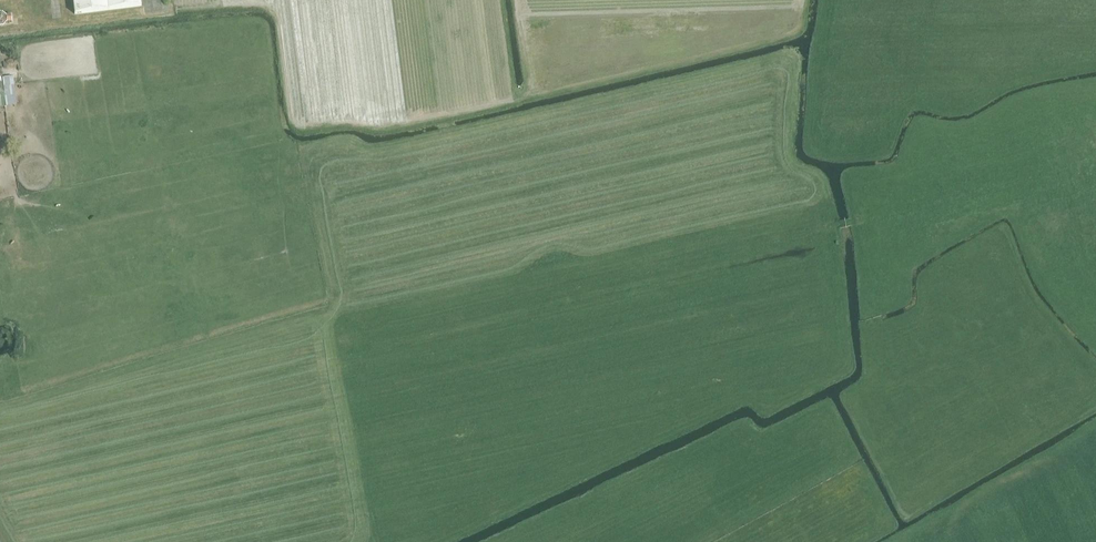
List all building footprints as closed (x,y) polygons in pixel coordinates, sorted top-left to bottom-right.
[(75,14),(141,5),(141,0),(73,0),(75,14)] [(0,16),(0,23),(12,21),(11,14),(0,16)]
